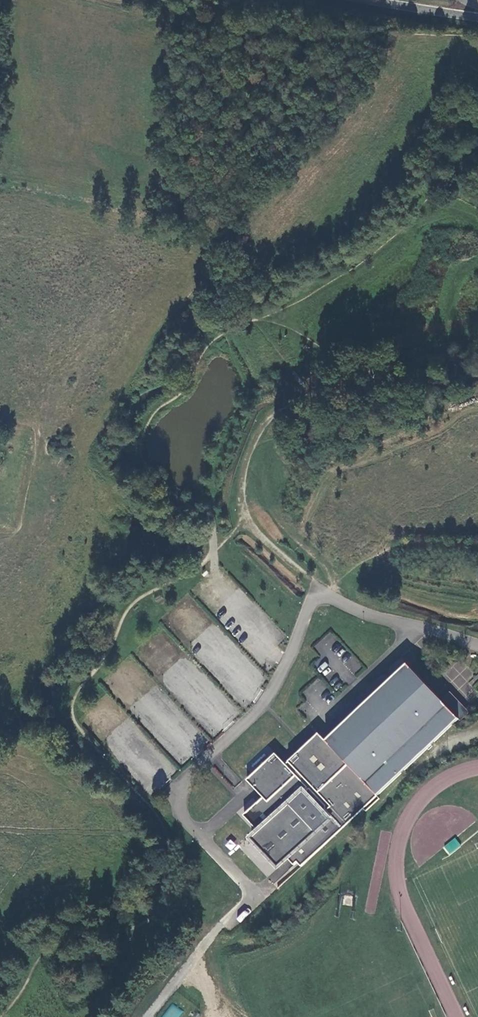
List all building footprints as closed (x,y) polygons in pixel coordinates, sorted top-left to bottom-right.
[(353,653),(343,659),(352,674),(362,667),(353,653)] [(441,701),(408,665),(326,741),(319,733),(285,765),(276,754),(247,780),(263,798),(244,816),(259,832),(251,839),(278,867),(287,858),(294,866),(297,862),(301,867),(452,725),(459,719),(441,701)] [(441,701),(459,719),(460,721),(469,712),(451,692),(441,701)] [(455,838),(443,847),(449,855),(461,846),(455,838)] [(230,839),(224,846),(233,853),(238,846),(230,839)] [(159,974),(155,970),(151,974),(155,978),(159,974)] [(183,1011),(172,1003),(161,1016),(179,1016),(183,1011)]
